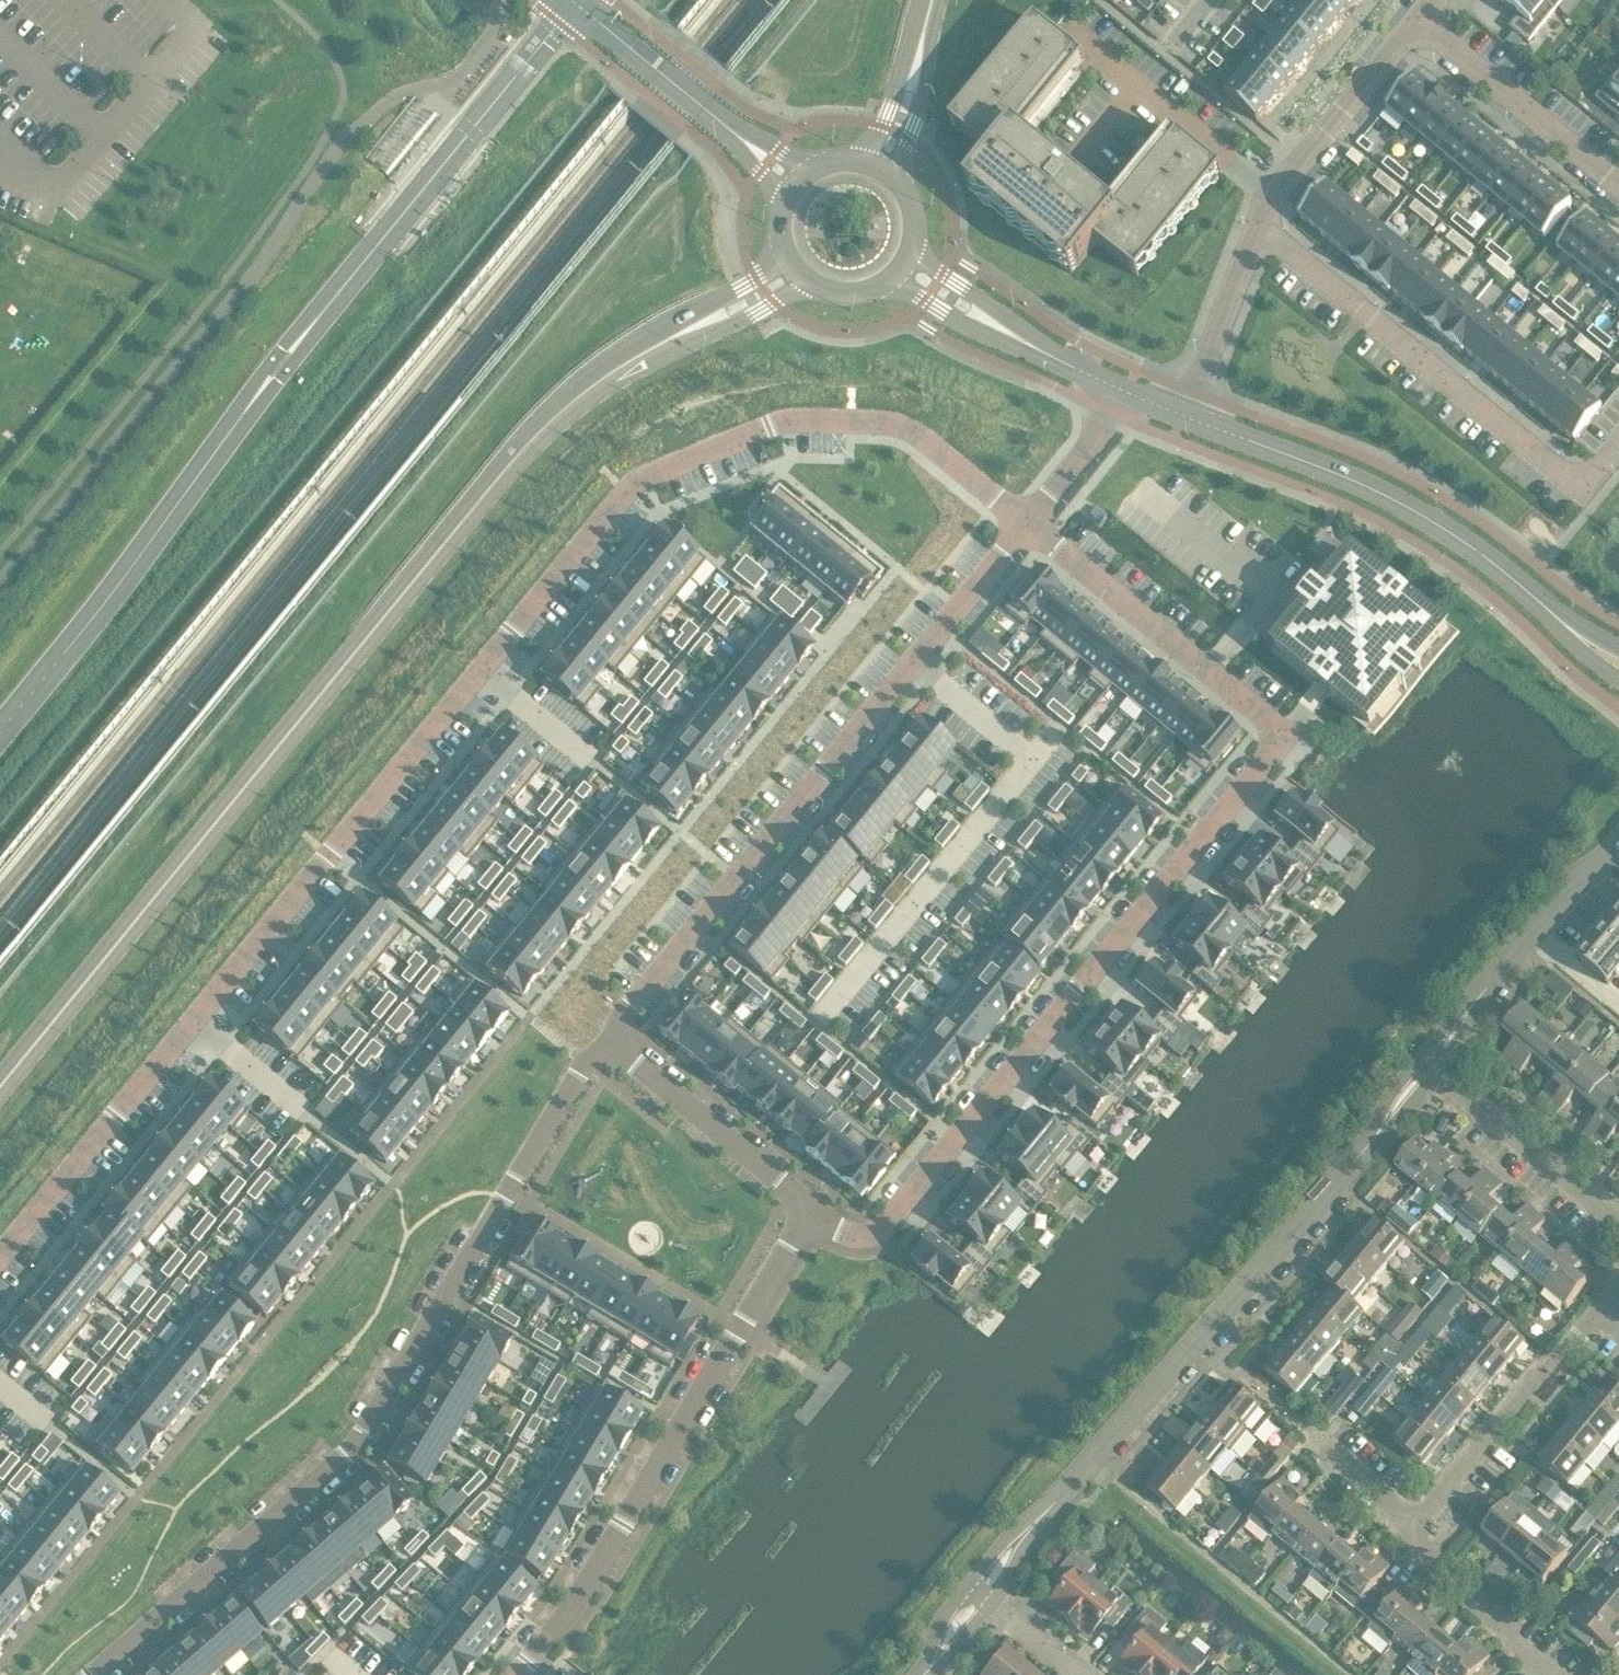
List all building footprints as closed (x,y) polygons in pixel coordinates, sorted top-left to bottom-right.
[(1148,0),(1142,0),(1138,4),(1149,13),(1154,6),(1148,0)] [(1303,10),(1335,35),(1350,15),(1330,0),(1312,0),(1303,10)] [(1350,15),(1364,0),(1330,0),(1350,15)] [(1545,0),(1500,0),(1520,17),(1511,29),(1529,44),(1557,10),(1545,0)] [(1557,10),(1565,0),(1545,0),(1557,10)] [(1267,1),(1262,7),(1272,16),(1278,9),(1267,1)] [(1262,7),(1257,14),(1267,22),(1272,16),(1262,7)] [(1303,10),(1289,28),(1320,52),(1335,35),(1303,10)] [(1097,244),(1101,247),(1122,265),(1124,263),(1135,271),(1217,172),(1218,169),(1211,164),(1209,166),(1206,163),(1208,161),(1204,158),(1184,141),(1182,143),(1178,140),(1164,158),(1111,222),(1077,194),(1082,187),(1051,161),(1045,168),(1032,158),(1011,140),(1078,58),(1074,55),(1076,53),(1068,46),(1052,33),(1050,36),(1047,32),(1048,30),(1041,24),(1039,27),(958,126),(969,135),(967,137),(989,155),(992,158),(968,189),(1072,274),(1097,244)] [(1289,28),(1273,46),(1306,70),(1320,52),(1289,28)] [(1238,37),(1233,43),(1243,52),(1248,45),(1238,37)] [(1233,43),(1227,50),(1237,59),(1243,52),(1233,43)] [(1273,46),(1259,64),(1291,89),(1306,70),(1273,46)] [(1217,62),(1212,69),(1222,77),(1227,71),(1217,62)] [(1259,64),(1244,83),(1275,108),(1291,89),(1259,64)] [(1597,99),(1618,117),(1618,72),(1597,99)] [(1415,79),(1389,112),(1407,127),(1434,93),(1415,79)] [(1244,83),(1228,102),(1260,127),(1275,108),(1244,83)] [(1434,93),(1407,127),(1424,141),(1451,107),(1434,93)] [(1451,107),(1424,141),(1442,154),(1467,122),(1451,107)] [(1467,122),(1442,154),(1459,169),(1484,136),(1467,122)] [(1484,136),(1459,169),(1476,183),(1502,150),(1484,136)] [(1365,144),(1359,151),(1369,159),(1375,152),(1365,144)] [(1347,158),(1358,167),(1364,159),(1362,158),(1353,150),(1348,158),(1347,158)] [(1502,150),(1476,183),(1493,196),(1518,164),(1502,150)] [(1387,159),(1381,166),(1392,175),(1398,167),(1387,159)] [(1518,164),(1493,196),(1512,211),(1537,178),(1518,164)] [(1409,176),(1398,167),(1392,175),(1403,183),(1409,176)] [(1391,181),(1380,172),(1374,180),(1385,189),(1391,181)] [(1537,178),(1512,211),(1528,226),(1554,192),(1537,178)] [(1385,189),(1395,197),(1402,190),(1391,181),(1385,189)] [(1346,199),(1343,197),(1326,184),(1300,217),(1319,232),(1343,202),(1346,199)] [(1422,189),(1417,196),(1426,204),(1432,197),(1422,189)] [(1554,192),(1528,226),(1545,240),(1573,207),(1554,192)] [(1441,205),(1432,197),(1426,204),(1436,211),(1441,205)] [(1364,214),(1346,199),(1343,202),(1319,232),(1337,247),(1343,240),(1364,214)] [(1428,211),(1417,203),(1411,210),(1421,219),(1428,211)] [(1421,219),(1432,227),(1438,220),(1428,211),(1421,219)] [(1353,263),(1353,264),(1382,229),(1364,214),(1343,240),(1337,247),(1343,252),(1354,261),(1353,263)] [(1468,224),(1458,216),(1453,223),(1463,231),(1468,224)] [(1586,217),(1560,251),(1577,265),(1604,233),(1586,217)] [(1480,234),(1468,224),(1463,231),(1474,241),(1480,234)] [(1353,264),(1372,279),(1400,244),(1382,229),(1353,264)] [(1464,241),(1453,232),(1447,240),(1458,249),(1464,241)] [(1577,265),(1595,280),(1618,250),(1618,246),(1604,233),(1577,265)] [(1458,249),(1469,257),(1475,250),(1464,241),(1458,249)] [(1372,279),(1390,294),(1419,259),(1400,244),(1372,279)] [(1505,255),(1495,246),(1491,251),(1502,259),(1505,255)] [(1595,280),(1612,294),(1618,285),(1618,250),(1595,280)] [(1517,264),(1505,255),(1502,259),(1513,268),(1517,264)] [(1505,266),(1494,258),(1488,265),(1499,274),(1505,266)] [(1393,293),(1410,307),(1437,274),(1419,259),(1390,294),(1391,295),(1393,293)] [(1499,274),(1509,282),(1515,275),(1505,266),(1499,274)] [(1426,324),(1427,324),(1455,289),(1437,274),(1410,307),(1428,322),(1426,324)] [(1513,294),(1524,302),(1530,295),(1519,286),(1513,294)] [(1543,286),(1537,293),(1547,301),(1553,294),(1543,286)] [(1427,324),(1445,339),(1474,304),(1455,289),(1427,324)] [(1571,312),(1561,303),(1555,310),(1565,319),(1571,312)] [(1445,339),(1463,354),(1492,319),(1474,304),(1445,339)] [(1555,316),(1545,307),(1539,315),(1549,323),(1555,316)] [(1581,319),(1571,312),(1565,319),(1575,326),(1581,319)] [(1549,323),(1560,332),(1566,325),(1555,316),(1549,323)] [(1466,353),(1483,367),(1510,334),(1492,319),(1463,354),(1464,355),(1466,353)] [(1594,331),(1589,338),(1599,346),(1605,339),(1594,331)] [(1502,382),(1528,349),(1510,334),(1483,367),(1502,382)] [(1592,346),(1582,337),(1575,345),(1586,353),(1592,346)] [(1615,347),(1605,339),(1599,346),(1610,355),(1615,347)] [(1586,353),(1597,362),(1603,355),(1592,346),(1586,353)] [(1547,364),(1528,349),(1502,382),(1520,397),(1547,364)] [(1520,397),(1538,412),(1565,379),(1547,364),(1520,397)] [(1538,412),(1557,427),(1583,394),(1565,379),(1538,412)] [(1603,410),(1583,394),(1557,427),(1576,443),(1603,410)] [(762,519),(751,532),(771,548),(803,508),(778,488),(756,514),(762,519)] [(803,508),(771,548),(789,562),(821,523),(803,508)] [(821,523),(789,562),(808,577),(840,538),(821,523)] [(663,527),(648,546),(690,581),(706,561),(663,527)] [(840,538),(808,577),(826,592),(858,553),(840,538)] [(648,546),(633,564),(675,599),(690,581),(648,546)] [(858,553),(826,592),(846,608),(856,595),(862,600),(883,574),(858,553)] [(1276,649),(1343,703),(1371,726),(1448,632),(1354,554),(1322,593),(1316,588),(1302,606),(1308,610),(1276,649)] [(745,558),(739,565),(750,574),(756,567),(745,558)] [(633,564),(618,582),(660,617),(675,599),(633,564)] [(739,565),(733,573),(744,581),(750,574),(739,565)] [(756,567),(750,574),(760,583),(766,575),(756,567)] [(1038,570),(1005,610),(1024,626),(1024,627),(1058,586),(1057,586),(1038,570)] [(750,574),(744,581),(754,590),(760,583),(750,574)] [(618,582),(603,601),(645,636),(660,617),(618,582)] [(1058,586),(1024,627),(1025,627),(1030,621),(1044,632),(1039,638),(1040,640),(1074,599),(1058,586)] [(721,588),(712,599),(720,605),(729,594),(721,588)] [(782,588),(776,595),(786,604),(793,597),(782,588)] [(776,595),(770,603),(780,611),(786,604),(776,595)] [(793,597),(786,604),(797,613),(803,605),(793,597)] [(712,599),(703,610),(711,616),(720,605),(712,599)] [(1074,599),(1040,640),(1042,641),(1057,653),(1090,612),(1076,600),(1074,599)] [(735,600),(726,610),(733,616),(742,606),(735,600)] [(603,601),(588,619),(630,654),(645,636),(603,601)] [(786,604),(780,611),(791,620),(797,613),(786,604)] [(726,610),(717,621),(725,627),(733,616),(726,610)] [(811,612),(805,619),(815,628),(821,620),(811,612)] [(1090,612),(1057,653),(1061,656),(1073,666),(1106,625),(1094,615),(1090,612)] [(772,615),(756,634),(797,668),(813,649),(772,615)] [(588,619),(573,637),(615,672),(630,654),(588,619)] [(805,619),(799,627),(809,635),(815,628),(805,619)] [(688,622),(679,633),(682,636),(690,642),(699,631),(688,622)] [(1106,625),(1073,666),(1074,667),(1079,661),(1084,665),(1093,672),(1088,678),(1089,679),(1122,638),(1112,630),(1106,625)] [(756,634),(740,654),(744,657),(745,656),(782,686),(797,668),(756,634)] [(682,636),(674,646),(681,652),(690,642),(682,636)] [(705,636),(696,647),(704,653),(712,642),(705,636)] [(573,637),(558,656),(601,691),(601,690),(595,684),(608,668),(614,673),(615,672),(573,637)] [(1122,638),(1089,679),(1097,686),(1105,692),(1138,651),(1131,645),(1122,638)] [(696,647),(687,657),(695,663),(704,653),(696,647)] [(988,648),(981,656),(993,665),(999,657),(988,648)] [(1138,651),(1105,692),(1106,693),(1111,687),(1121,695),(1126,699),(1154,665),(1149,660),(1138,651)] [(558,656),(542,675),(585,710),(601,691),(558,656)] [(744,657),(729,675),(732,678),(733,677),(767,705),(782,686),(745,656),(744,657)] [(999,657),(993,665),(1003,673),(1009,666),(999,657)] [(661,661),(652,672),(660,678),(669,668),(661,661)] [(1154,665),(1126,699),(1139,710),(1144,713),(1172,679),(1167,675),(1154,665)] [(652,672),(643,683),(651,689),(660,678),(652,672)] [(674,673),(666,684),(673,690),(682,679),(674,673)] [(1020,674),(1014,682),(1025,692),(1031,684),(1020,674)] [(719,694),(719,695),(752,723),(767,705),(733,677),(732,678),(719,694)] [(1172,679),(1144,713),(1157,725),(1160,727),(1188,692),(1185,690),(1172,679)] [(666,684),(657,694),(665,700),(673,690),(666,684)] [(1031,684),(1025,692),(1035,700),(1041,692),(1031,684)] [(711,688),(696,707),(737,741),(752,723),(719,695),(719,694),(711,688)] [(1188,692),(1160,727),(1176,740),(1204,706),(1204,705),(1188,692)] [(631,698),(622,709),(630,715),(639,704),(631,698)] [(1052,701),(1046,709),(1057,718),(1063,710),(1052,701)] [(619,706),(610,717),(621,726),(630,715),(622,709),(619,706)] [(1204,706),(1176,740),(1191,752),(1186,758),(1187,760),(1220,719),(1204,706)] [(696,707),(681,726),(722,760),(737,741),(696,707)] [(645,710),(636,720),(644,726),(652,716),(645,710)] [(1063,710),(1057,718),(1067,726),(1074,718),(1063,710)] [(1220,719),(1187,760),(1205,774),(1238,734),(1222,720),(1220,719)] [(636,720),(628,731),(635,737),(644,726),(636,720)] [(921,721),(905,741),(938,768),(939,767),(954,749),(921,721)] [(681,726),(666,744),(707,778),(722,760),(681,726)] [(1085,728),(1079,736),(1089,744),(1096,736),(1085,728)] [(500,732),(484,751),(528,786),(543,767),(500,732)] [(1096,736),(1089,744),(1094,748),(1100,753),(1107,745),(1096,736)] [(621,739),(613,749),(620,755),(629,745),(621,739)] [(905,741),(890,759),(928,790),(927,790),(931,794),(948,774),(939,767),(938,768),(905,741)] [(666,744),(651,762),(692,796),(707,778),(666,744)] [(484,751),(469,769),(513,805),(528,786),(484,751)] [(1117,754),(1111,762),(1123,772),(1129,764),(1117,754)] [(890,759),(875,777),(913,808),(913,807),(927,790),(928,790),(890,759)] [(651,762),(635,782),(676,816),(692,796),(651,762)] [(1129,764),(1123,772),(1132,780),(1139,772),(1129,764)] [(1080,768),(1071,778),(1079,785),(1087,774),(1080,768)] [(469,769),(454,788),(497,823),(498,822),(492,816),(505,801),(512,806),(513,805),(469,769)] [(875,777),(860,795),(894,823),(893,824),(901,830),(918,810),(913,807),(913,808),(875,777)] [(1150,781),(1144,789),(1155,799),(1162,791),(1150,781)] [(577,792),(574,795),(582,802),(592,791),(584,784),(577,792)] [(981,785),(972,795),(980,802),(989,791),(981,785)] [(1065,786),(1056,797),(1064,803),(1072,793),(1065,786)] [(1119,786),(1103,805),(1144,839),(1160,820),(1119,786)] [(454,788),(440,806),(483,841),(497,823),(454,788)] [(555,791),(546,802),(554,808),(563,797),(555,791)] [(1162,791),(1155,799),(1165,806),(1172,798),(1162,791)] [(860,795),(845,814),(879,841),(880,840),(893,824),(894,823),(860,795)] [(972,795),(963,806),(971,813),(980,802),(972,795)] [(1293,795),(1275,817),(1302,840),(1294,850),(1315,867),(1323,857),(1318,853),(1336,831),(1315,814),(1318,812),(1304,801),(1302,803),(1293,795)] [(617,797),(601,816),(644,852),(660,832),(617,797)] [(1056,797),(1047,808),(1055,814),(1064,803),(1056,797)] [(546,802),(537,813),(545,819),(554,808),(546,802)] [(568,802),(560,813),(568,819),(577,809),(568,802)] [(1103,805),(1088,824),(1129,857),(1144,839),(1103,805)] [(440,806),(425,825),(468,859),(483,841),(440,806)] [(560,813),(551,824),(559,830),(568,819),(560,813)] [(845,814),(830,833),(871,867),(888,847),(880,840),(879,841),(845,814)] [(587,833),(586,834),(629,870),(644,852),(601,816),(600,817),(607,823),(594,839),(587,833)] [(951,821),(942,832),(950,838),(959,827),(951,821)] [(1034,823),(1026,834),(1033,840),(1042,829),(1034,823)] [(1088,824),(1073,842),(1114,876),(1129,857),(1088,824)] [(425,825),(410,843),(449,874),(447,871),(460,855),(467,861),(468,859),(425,825)] [(525,828),(516,838),(524,845),(533,834),(525,828)] [(942,832),(934,843),(941,849),(950,838),(942,832)] [(586,834),(571,853),(613,888),(629,870),(586,834)] [(1026,834),(1017,844),(1025,851),(1033,840),(1026,834)] [(821,836),(806,856),(847,889),(863,870),(821,836)] [(516,838),(507,849),(515,856),(524,845),(516,838)] [(539,838),(530,849),(538,856),(547,845),(539,838)] [(1251,839),(1240,852),(1244,856),(1241,859),(1280,891),(1287,896),(1303,876),(1305,878),(1315,867),(1294,850),(1286,860),(1258,838),(1255,842),(1251,839)] [(1073,842),(1058,861),(1066,868),(1066,867),(1099,894),(1114,876),(1073,842)] [(410,843),(395,861),(438,896),(439,895),(435,892),(449,874),(410,843)] [(530,849),(521,860),(529,867),(538,856),(530,849)] [(571,853),(556,871),(598,906),(613,888),(571,853)] [(806,856),(791,874),(832,908),(847,889),(806,856)] [(921,858),(912,868),(920,875),(929,864),(921,858)] [(1241,859),(1224,880),(1251,902),(1243,912),(1263,930),(1273,918),(1264,911),(1280,891),(1241,859)] [(1004,860),(996,870),(1003,877),(1012,866),(1004,860)] [(395,861),(379,881),(422,916),(438,896),(395,861)] [(495,864),(486,875),(494,881),(503,871),(495,864)] [(1052,884),(1051,885),(1084,912),(1099,894),(1066,867),(1066,868),(1052,884)] [(912,868),(904,879),(911,886),(920,875),(912,868)] [(996,870),(987,881),(995,888),(1003,877),(996,870)] [(556,871),(541,889),(583,924),(598,906),(556,871)] [(791,874),(776,892),(817,926),(832,908),(791,874)] [(486,875),(477,886),(485,892),(494,881),(486,875)] [(509,875),(500,886),(508,892),(517,881),(509,875)] [(1044,878),(1028,897),(1069,931),(1084,912),(1051,885),(1052,884),(1044,878)] [(500,886),(491,897),(499,903),(508,892),(500,886)] [(545,894),(530,911),(568,943),(583,924),(541,889),(540,890),(545,894)] [(776,892),(761,910),(798,941),(798,942),(801,945),(817,926),(776,892)] [(361,896),(345,915),(388,950),(404,931),(397,925),(361,896)] [(1028,897),(1013,915),(1054,949),(1069,931),(1028,897)] [(971,900),(962,911),(970,917),(979,907),(971,900)] [(1207,900),(1190,922),(1229,953),(1230,952),(1239,959),(1254,940),(1254,941),(1263,930),(1243,912),(1234,923),(1207,900)] [(465,901),(457,911),(464,918),(473,907),(465,901)] [(885,902),(876,913),(884,919),(893,908),(885,902)] [(761,910),(746,928),(783,959),(784,958),(798,942),(798,941),(761,910)] [(457,911),(448,922),(455,929),(464,918),(457,911)] [(512,925),(511,926),(553,961),(568,943),(530,911),(516,928),(512,925)] [(962,911),(954,922),(961,928),(970,917),(962,911)] [(479,912),(470,923),(478,929),(487,918),(479,912)] [(876,913),(867,924),(875,930),(884,919),(876,913)] [(345,915),(330,933),(374,969),(388,950),(345,915)] [(1013,915),(997,935),(1039,968),(1054,949),(1013,915)] [(1580,963),(1606,984),(1618,968),(1618,917),(1580,963)] [(1183,922),(1172,935),(1176,939),(1173,943),(1200,965),(1191,976),(1211,993),(1222,981),(1213,973),(1229,953),(1190,922),(1187,925),(1183,922)] [(470,923),(461,934),(469,940),(478,929),(470,923)] [(511,926),(496,944),(538,979),(553,961),(511,926)] [(746,928),(730,948),(771,982),(788,962),(784,958),(783,959),(746,928)] [(330,933),(315,951),(359,987),(374,969),(330,933)] [(855,939),(846,949),(854,956),(863,945),(855,939)] [(938,941),(929,951),(937,958),(946,947),(938,941)] [(996,943),(981,962),(1022,995),(1037,977),(996,943)] [(496,944),(480,964),(522,998),(538,979),(496,944)] [(846,949),(837,960),(845,967),(854,956),(846,949)] [(315,951),(300,970),(343,1005),(344,1004),(340,1001),(354,984),(358,988),(359,987),(315,951)] [(929,951),(921,962),(928,969),(937,958),(929,951)] [(416,955),(407,965),(410,968),(418,975),(427,964),(416,955)] [(730,960),(724,968),(734,977),(741,969),(730,960)] [(981,962),(966,980),(1007,1014),(1022,995),(981,962)] [(1155,965),(1137,987),(1164,1009),(1155,1019),(1176,1036),(1186,1025),(1176,1017),(1193,996),(1177,983),(1179,981),(1166,970),(1164,972),(1155,965)] [(410,968),(401,979),(409,985),(418,975),(410,968)] [(433,968),(424,978),(432,985),(441,974),(433,968)] [(300,970),(285,988),(328,1023),(343,1005),(300,970)] [(825,975),(816,986),(824,992),(833,982),(825,975)] [(748,976),(742,984),(753,993),(759,985),(748,976)] [(908,977),(900,988),(907,994),(916,984),(908,977)] [(424,978),(415,990),(423,996),(432,985),(424,978)] [(966,980),(951,998),(992,1032),(1007,1014),(966,980)] [(466,981),(450,1000),(492,1035),(508,1016),(466,981)] [(759,985),(753,993),(763,1001),(770,994),(759,985)] [(816,986),(807,997),(815,1003),(824,992),(816,986)] [(285,988),(270,1006),(313,1042),(328,1023),(285,988)] [(900,988),(891,999),(899,1005),(907,994),(900,988)] [(389,994),(380,1005),(388,1011),(397,1000),(389,994)] [(664,1024),(658,1031),(678,1047),(708,1010),(689,994),(680,1004),(678,1003),(662,1023),(664,1024)] [(951,998),(936,1017),(977,1050),(992,1032),(951,998)] [(440,1021),(439,1022),(477,1053),(492,1035),(450,1000),(449,1002),(456,1008),(443,1023),(440,1021)] [(380,1005),(371,1015),(380,1021),(388,1011),(380,1005)] [(402,1005),(394,1015),(405,1024),(413,1014),(402,1005)] [(270,1006),(255,1026),(297,1061),(313,1042),(270,1006)] [(785,1006),(778,1013),(789,1022),(796,1014),(785,1006)] [(1511,1066),(1546,1025),(1523,1006),(1502,1031),(1515,1042),(1502,1058),(1511,1066)] [(1120,1007),(1103,1028),(1142,1060),(1158,1040),(1167,1047),(1176,1036),(1155,1019),(1147,1029),(1120,1007)] [(708,1010),(678,1047),(696,1062),(727,1025),(725,1024),(708,1010)] [(796,1014),(789,1022),(800,1031),(806,1023),(796,1014)] [(879,1014),(870,1024),(878,1031),(886,1020),(879,1014)] [(394,1015),(385,1026),(396,1035),(405,1024),(394,1015)] [(936,1017),(921,1035),(962,1069),(977,1050),(936,1017)] [(727,1025),(696,1062),(715,1077),(748,1036),(729,1020),(725,1024),(727,1025)] [(439,1022),(424,1040),(462,1071),(477,1053),(439,1022)] [(870,1024),(861,1035),(869,1042),(878,1031),(870,1024)] [(1567,1043),(1546,1025),(1511,1066),(1520,1073),(1533,1057),(1546,1068),(1567,1043)] [(1096,1028),(1085,1042),(1089,1045),(1086,1049),(1113,1071),(1104,1082),(1125,1099),(1134,1088),(1125,1080),(1142,1060),(1103,1028),(1100,1031),(1096,1028)] [(359,1030),(350,1041),(358,1048),(367,1037),(359,1030)] [(822,1035),(815,1043),(826,1052),(832,1044),(822,1035)] [(921,1035),(906,1053),(947,1087),(962,1069),(921,1035)] [(748,1036),(715,1077),(733,1092),(736,1089),(767,1051),(765,1050),(748,1036)] [(421,1037),(406,1055),(447,1090),(462,1071),(424,1040),(421,1037)] [(350,1041),(341,1051),(350,1058),(358,1048),(350,1041)] [(372,1041),(364,1052),(372,1058),(375,1061),(384,1050),(372,1041)] [(1588,1060),(1567,1043),(1546,1068),(1558,1078),(1544,1094),(1554,1102),(1588,1060)] [(832,1044),(826,1052),(837,1061),(843,1053),(832,1044)] [(767,1051),(736,1089),(754,1103),(787,1062),(768,1046),(765,1050),(767,1051)] [(364,1052),(355,1063),(363,1069),(372,1058),(364,1052)] [(906,1053),(891,1072),(932,1105),(947,1087),(906,1053)] [(406,1055),(390,1074),(432,1108),(447,1090),(406,1055)] [(332,1057),(323,1068),(334,1077),(343,1066),(332,1057)] [(1610,1078),(1588,1060),(1554,1102),(1562,1109),(1576,1093),(1588,1103),(1610,1078)] [(787,1062),(754,1103),(771,1118),(799,1085),(800,1086),(807,1078),(787,1062)] [(858,1065),(852,1073),(862,1082),(869,1074),(858,1065)] [(1069,1070),(1051,1092),(1060,1099),(1058,1101),(1071,1112),(1073,1110),(1096,1129),(1114,1108),(1116,1110),(1125,1099),(1104,1082),(1096,1092),(1069,1070)] [(390,1074),(375,1092),(417,1126),(432,1108),(390,1074)] [(869,1074),(862,1082),(873,1091),(880,1083),(869,1074)] [(342,1078),(334,1088),(342,1095),(345,1098),(354,1087),(342,1078)] [(1610,1078),(1588,1103),(1600,1113),(1587,1129),(1596,1137),(1618,1110),(1618,1086),(1610,1078)] [(213,1081),(197,1100),(231,1127),(234,1130),(250,1111),(214,1082),(213,1081)] [(799,1085),(771,1118),(790,1133),(817,1100),(800,1086),(799,1085)] [(334,1089),(325,1100),(333,1106),(342,1095),(334,1088),(334,1089)] [(375,1092),(360,1110),(402,1144),(417,1126),(375,1092)] [(894,1095),(888,1103),(899,1112),(905,1104),(894,1095)] [(197,1100),(182,1118),(216,1146),(231,1127),(197,1100)] [(817,1100),(790,1133),(807,1147),(809,1149),(836,1115),(835,1114),(817,1100)] [(1555,1118),(1562,1109),(1554,1102),(1546,1111),(1555,1118)] [(905,1104),(899,1112),(909,1121),(916,1113),(905,1104)] [(363,1115),(349,1133),(386,1163),(402,1144),(360,1110),(359,1112),(363,1115)] [(807,1147),(805,1151),(823,1166),(857,1125),(839,1110),(835,1114),(836,1115),(809,1149),(807,1147)] [(1596,1137),(1606,1145),(1618,1129),(1618,1110),(1596,1137)] [(1033,1114),(1016,1135),(1053,1165),(1053,1166),(1061,1173),(1078,1152),(1080,1154),(1090,1142),(1069,1125),(1060,1136),(1033,1114)] [(182,1119),(167,1137),(200,1165),(215,1146),(216,1146),(182,1118),(182,1119)] [(857,1125),(823,1166),(841,1181),(875,1140),(857,1125)] [(1016,1135),(998,1156),(1025,1178),(1017,1188),(1038,1205),(1047,1194),(1037,1185),(1053,1166),(1053,1165),(1016,1135)] [(166,1138),(152,1155),(185,1183),(200,1165),(167,1137),(166,1138)] [(290,1142),(285,1148),(294,1155),(302,1144),(294,1137),(290,1142)] [(875,1140),(841,1181),(861,1197),(866,1190),(868,1192),(885,1172),(883,1170),(895,1156),(875,1140)] [(1416,1184),(1443,1152),(1434,1144),(1428,1151),(1415,1140),(1394,1165),(1416,1184)] [(267,1142),(259,1152),(267,1159),(275,1149),(267,1142)] [(285,1148),(277,1158),(285,1165),(294,1155),(285,1148)] [(259,1152),(250,1163),(258,1170),(267,1159),(259,1152)] [(332,1152),(316,1171),(359,1206),(375,1187),(340,1159),(332,1152)] [(1416,1184),(1438,1201),(1458,1177),(1446,1166),(1452,1159),(1443,1152),(1416,1184)] [(151,1156),(136,1174),(177,1208),(192,1190),(184,1184),(185,1183),(152,1155),(151,1156)] [(1438,1201),(1459,1219),(1494,1178),(1485,1170),(1471,1187),(1458,1177),(1438,1201)] [(316,1171),(301,1190),(344,1225),(359,1206),(316,1171)] [(135,1175),(121,1193),(162,1227),(176,1209),(177,1208),(136,1174),(135,1175)] [(264,1174),(255,1185),(259,1188),(263,1192),(272,1181),(268,1178),(264,1174)] [(982,1176),(964,1197),(1002,1228),(1018,1208),(1029,1216),(1038,1205),(1017,1188),(1009,1198),(982,1176)] [(238,1178),(229,1189),(237,1195),(246,1185),(238,1178)] [(1459,1219),(1480,1237),(1501,1212),(1489,1202),(1503,1185),(1494,1178),(1459,1219)] [(255,1185),(246,1195),(255,1202),(263,1192),(259,1188),(255,1185)] [(229,1189),(220,1199),(229,1206),(237,1195),(229,1189)] [(301,1190),(285,1208),(294,1216),(328,1244),(344,1225),(301,1190)] [(120,1194),(105,1212),(109,1214),(143,1242),(147,1245),(161,1228),(162,1227),(121,1193),(120,1194)] [(964,1197),(947,1219),(974,1241),(966,1251),(987,1268),(996,1257),(994,1255),(1010,1234),(1002,1228),(964,1197)] [(1389,1217),(1397,1206),(1388,1199),(1380,1209),(1389,1217)] [(1397,1206),(1389,1217),(1398,1224),(1406,1214),(1397,1206)] [(1480,1237),(1502,1255),(1536,1213),(1527,1206),(1513,1223),(1501,1212),(1480,1237)] [(234,1210),(226,1221),(234,1228),(242,1217),(234,1210)] [(1502,1255),(1523,1273),(1544,1248),(1531,1238),(1545,1221),(1536,1213),(1502,1255)] [(96,1230),(95,1232),(128,1260),(143,1242),(109,1214),(96,1230)] [(207,1215),(199,1226),(207,1232),(216,1222),(207,1215)] [(294,1216),(278,1235),(313,1263),(328,1244),(294,1216)] [(524,1238),(505,1269),(527,1282),(554,1236),(547,1231),(546,1228),(527,1216),(516,1234),(524,1238)] [(1358,1241),(1388,1266),(1405,1245),(1376,1220),(1358,1241)] [(226,1221),(217,1231),(225,1238),(234,1228),(226,1221)] [(199,1226),(190,1236),(198,1243),(207,1232),(199,1226)] [(269,1227),(253,1246),(297,1282),(313,1263),(278,1235),(269,1227)] [(80,1249),(80,1250),(121,1284),(122,1283),(136,1266),(128,1260),(95,1232),(80,1249)] [(554,1236),(527,1282),(547,1294),(574,1248),(554,1236)] [(930,1239),(913,1261),(922,1268),(920,1271),(933,1281),(935,1279),(958,1298),(975,1277),(978,1279),(987,1268),(966,1251),(957,1261),(930,1239)] [(1371,1286),(1388,1266),(1358,1241),(1341,1262),(1371,1286)] [(1523,1273),(1544,1290),(1579,1249),(1569,1241),(1555,1258),(1544,1248),(1523,1273)] [(253,1246),(237,1264),(282,1301),(297,1282),(253,1246)] [(574,1248),(547,1294),(569,1307),(574,1299),(596,1261),(574,1248)] [(1579,1249),(1544,1290),(1546,1292),(1540,1299),(1540,1305),(1551,1315),(1557,1315),(1564,1307),(1566,1308),(1586,1284),(1574,1274),(1588,1257),(1579,1249)] [(80,1250),(65,1268),(99,1296),(106,1302),(121,1284),(80,1250)] [(178,1251),(169,1262),(177,1269),(186,1258),(178,1251)] [(199,1253),(190,1264),(199,1271),(207,1260),(199,1253)] [(574,1299),(569,1307),(587,1318),(591,1310),(592,1310),(615,1272),(596,1261),(574,1299)] [(169,1262),(160,1273),(169,1279),(177,1269),(169,1262)] [(1341,1262),(1325,1282),(1364,1315),(1365,1314),(1354,1306),(1371,1286),(1341,1262)] [(190,1264),(182,1275),(190,1281),(199,1271),(190,1264)] [(237,1264),(222,1283),(266,1320),(282,1301),(237,1264)] [(122,1283),(121,1284),(128,1290),(143,1272),(136,1266),(122,1283)] [(65,1268),(49,1287),(83,1315),(99,1296),(65,1268)] [(592,1310),(591,1310),(587,1318),(607,1330),(634,1284),(615,1272),(592,1310)] [(1440,1291),(1448,1281),(1438,1273),(1430,1283),(1440,1291)] [(1472,1289),(1493,1307),(1500,1299),(1479,1281),(1472,1289)] [(1318,1311),(1347,1335),(1364,1315),(1325,1282),(1324,1283),(1334,1291),(1318,1311)] [(634,1284),(607,1330),(629,1344),(634,1335),(633,1334),(656,1297),(634,1284)] [(49,1287),(34,1306),(75,1340),(91,1321),(83,1315),(49,1287)] [(1439,1308),(1449,1315),(1466,1294),(1457,1287),(1439,1308)] [(148,1288),(139,1298),(147,1305),(156,1295),(148,1288)] [(218,1293),(202,1312),(241,1344),(256,1325),(218,1293)] [(164,1297),(155,1307),(163,1314),(172,1303),(164,1297)] [(656,1297),(633,1334),(634,1335),(652,1346),(653,1347),(676,1309),(656,1297)] [(139,1298),(130,1309),(139,1316),(147,1305),(139,1298)] [(1404,1314),(1414,1322),(1421,1313),(1412,1305),(1404,1314)] [(34,1306),(18,1325),(60,1359),(75,1340),(34,1306)] [(155,1307),(146,1318),(154,1325),(163,1314),(155,1307)] [(496,1307),(491,1315),(503,1322),(508,1314),(496,1307)] [(1449,1315),(1439,1308),(1432,1317),(1441,1325),(1449,1315)] [(652,1346),(647,1354),(670,1368),(675,1359),(683,1363),(697,1340),(689,1336),(698,1322),(676,1309),(653,1347),(652,1346)] [(199,1310),(183,1328),(225,1363),(241,1344),(202,1312),(199,1310)] [(1330,1356),(1347,1335),(1318,1311),(1301,1331),(1330,1356)] [(508,1314),(503,1322),(515,1330),(520,1321),(508,1314)] [(1414,1322),(1404,1314),(1387,1334),(1397,1342),(1414,1322)] [(475,1319),(463,1340),(499,1362),(512,1341),(475,1319)] [(1479,1341),(1508,1365),(1525,1344),(1496,1320),(1479,1341)] [(18,1325),(3,1344),(37,1372),(44,1378),(60,1359),(18,1325)] [(118,1325),(109,1335),(117,1342),(126,1331),(118,1325)] [(183,1328),(168,1347),(210,1382),(225,1363),(183,1328)] [(536,1331),(531,1339),(543,1347),(548,1338),(536,1331)] [(1313,1376),(1330,1356),(1301,1331),(1284,1352),(1313,1376)] [(134,1333),(125,1344),(133,1350),(142,1340),(134,1333)] [(1370,1355),(1380,1363),(1397,1342),(1387,1334),(1370,1355)] [(109,1335),(100,1346),(109,1353),(117,1342),(109,1335)] [(548,1338),(543,1347),(555,1354),(560,1345),(548,1338)] [(1405,1348),(1415,1356),(1423,1347),(1413,1339),(1405,1348)] [(463,1340),(451,1360),(487,1382),(499,1362),(463,1340)] [(1491,1385),(1508,1365),(1479,1341),(1462,1361),(1491,1385)] [(125,1344),(116,1354),(125,1361),(133,1350),(125,1344)] [(168,1347),(152,1366),(194,1401),(210,1382),(168,1347)] [(1415,1356),(1405,1348),(1397,1358),(1407,1366),(1415,1356)] [(1313,1376),(1284,1352),(1267,1372),(1296,1397),(1313,1376)] [(577,1355),(572,1364),(584,1371),(589,1362),(577,1355)] [(1380,1363),(1370,1355),(1362,1364),(1372,1373),(1380,1363)] [(451,1360),(438,1381),(475,1402),(487,1382),(451,1360)] [(88,1361),(79,1372),(87,1379),(96,1368),(88,1361)] [(1474,1405),(1491,1385),(1462,1361),(1445,1381),(1474,1405)] [(589,1362),(584,1371),(596,1378),(601,1370),(589,1362)] [(152,1366),(136,1385),(143,1391),(179,1420),(194,1401),(152,1366)] [(537,1367),(530,1380),(542,1387),(549,1374),(537,1367)] [(104,1370),(95,1380),(103,1387),(112,1376),(104,1370)] [(79,1372),(70,1382),(79,1389),(87,1379),(79,1372)] [(622,1373),(617,1381),(629,1388),(634,1380),(622,1373)] [(1337,1396),(1346,1404),(1364,1383),(1354,1375),(1337,1396)] [(558,1376),(551,1388),(560,1393),(567,1381),(558,1376)] [(1371,1389),(1381,1397),(1389,1387),(1379,1379),(1371,1389)] [(95,1380),(86,1391),(95,1398),(103,1387),(95,1380)] [(438,1380),(426,1401),(463,1423),(475,1402),(438,1381),(438,1380)] [(634,1380),(629,1388),(650,1401),(655,1392),(634,1380)] [(1618,1425),(1618,1389),(1608,1380),(1590,1402),(1618,1425)] [(1457,1426),(1474,1405),(1445,1381),(1428,1402),(1457,1426)] [(1215,1407),(1248,1434),(1254,1439),(1271,1418),(1233,1386),(1215,1407)] [(597,1387),(584,1407),(630,1434),(642,1414),(601,1389),(597,1387)] [(551,1388),(543,1400),(552,1405),(560,1393),(551,1388)] [(1381,1397),(1371,1389),(1363,1399),(1373,1407),(1381,1397)] [(143,1391),(128,1410),(163,1439),(179,1420),(143,1391)] [(529,1392),(522,1403),(530,1408),(536,1396),(529,1392)] [(1346,1404),(1337,1396),(1319,1417),(1329,1425),(1339,1413),(1346,1404)] [(76,1404),(71,1409),(80,1416),(89,1406),(80,1399),(76,1404)] [(426,1401),(414,1421),(450,1443),(463,1423),(426,1401)] [(1440,1446),(1457,1426),(1428,1402),(1411,1422),(1440,1446)] [(1618,1426),(1618,1425),(1590,1402),(1574,1422),(1603,1445),(1618,1426)] [(124,1407),(109,1426),(148,1458),(163,1439),(128,1410),(124,1407)] [(584,1407),(572,1428),(618,1455),(630,1434),(584,1407)] [(1215,1407),(1199,1427),(1228,1451),(1231,1454),(1248,1434),(1215,1407)] [(516,1412),(510,1423),(517,1428),(524,1417),(516,1412)] [(1354,1424),(1359,1419),(1353,1414),(1349,1420),(1354,1424)] [(533,1417),(526,1429),(535,1434),(542,1422),(533,1417)] [(414,1421),(402,1441),(402,1442),(438,1463),(450,1443),(414,1421)] [(1440,1446),(1411,1422),(1393,1443),(1422,1467),(1440,1446)] [(1586,1466),(1603,1445),(1574,1422),(1557,1442),(1586,1466)] [(510,1423),(503,1435),(510,1439),(517,1428),(510,1423)] [(109,1426),(93,1444),(97,1447),(132,1476),(148,1458),(109,1426)] [(1199,1427),(1181,1448),(1210,1472),(1228,1451),(1199,1427)] [(572,1428),(559,1448),(565,1451),(605,1476),(618,1455),(572,1428)] [(526,1429),(519,1441),(528,1447),(535,1434),(526,1429)] [(1293,1453),(1295,1451),(1301,1443),(1292,1435),(1284,1445),(1293,1453)] [(402,1442),(389,1463),(426,1484),(438,1463),(402,1442)] [(1586,1466),(1557,1442),(1540,1463),(1569,1487),(1586,1466)] [(33,1457),(31,1458),(40,1465),(49,1454),(41,1447),(33,1457)] [(1194,1492),(1210,1472),(1181,1448),(1165,1468),(1194,1492)] [(565,1451),(551,1472),(593,1496),(605,1476),(565,1451)] [(492,1453),(485,1464),(493,1468),(500,1457),(492,1453)] [(12,1455),(3,1465),(11,1472),(20,1461),(12,1455)] [(509,1457),(502,1469),(511,1475),(518,1463),(509,1457)] [(1258,1476),(1268,1484),(1276,1474),(1255,1458),(1248,1468),(1258,1476)] [(0,1469),(0,1480),(2,1482),(11,1472),(3,1465),(0,1469)] [(25,1465),(17,1476),(25,1483),(33,1472),(25,1465)] [(82,1466),(67,1484),(105,1516),(120,1497),(82,1466)] [(1194,1492),(1165,1468),(1147,1489),(1176,1513),(1194,1492)] [(502,1469),(495,1482),(504,1487),(511,1475),(502,1469)] [(547,1469),(534,1489),(581,1517),(593,1496),(551,1472),(547,1469)] [(384,1471),(366,1487),(394,1519),(412,1503),(384,1471)] [(480,1473),(471,1483),(477,1489),(486,1479),(480,1473)] [(1618,1492),(1618,1476),(1618,1475),(1610,1485),(1618,1492)] [(17,1476),(8,1487),(16,1494),(25,1483),(17,1476)] [(1268,1484),(1258,1476),(1250,1486),(1260,1494),(1268,1484)] [(1270,1539),(1273,1536),(1305,1497),(1283,1479),(1249,1521),(1270,1539)] [(1547,1497),(1555,1488),(1545,1480),(1537,1489),(1547,1497)] [(63,1481),(47,1500),(90,1535),(105,1516),(67,1484),(63,1481)] [(471,1483),(461,1492),(468,1498),(477,1489),(471,1483)] [(1610,1485),(1602,1494),(1612,1502),(1618,1494),(1618,1492),(1610,1485)] [(366,1487),(348,1503),(376,1534),(394,1519),(366,1487)] [(1555,1488),(1547,1497),(1556,1505),(1564,1495),(1555,1488)] [(534,1489),(522,1510),(568,1538),(581,1517),(534,1489)] [(1502,1550),(1527,1521),(1535,1511),(1515,1494),(1506,1504),(1482,1533),(1502,1550)] [(1616,1512),(1618,1509),(1618,1494),(1612,1502),(1613,1503),(1609,1506),(1616,1512)] [(482,1495),(473,1504),(480,1511),(489,1502),(482,1495)] [(1273,1536),(1294,1553),(1318,1524),(1297,1507),(1305,1497),(1273,1536)] [(47,1500),(32,1519),(74,1553),(90,1535),(47,1500)] [(348,1502),(330,1518),(358,1550),(376,1534),(348,1503),(348,1502)] [(473,1504),(463,1514),(470,1521),(480,1511),(473,1504)] [(1616,1512),(1609,1506),(1597,1521),(1604,1527),(1616,1512)] [(1224,1517),(1234,1526),(1242,1516),(1232,1508),(1224,1517)] [(522,1510),(510,1531),(515,1534),(556,1558),(568,1538),(522,1510)] [(1588,1532),(1593,1526),(1597,1521),(1586,1513),(1577,1524),(1588,1532)] [(1234,1526),(1224,1517),(1216,1527),(1226,1535),(1234,1526)] [(330,1518),(312,1534),(340,1566),(358,1550),(330,1518)] [(32,1519),(17,1537),(59,1572),(74,1553),(32,1519)] [(1502,1550),(1523,1567),(1547,1538),(1527,1521),(1502,1550)] [(1340,1542),(1318,1524),(1294,1553),(1315,1571),(1340,1542)] [(422,1532),(413,1542),(420,1548),(429,1538),(422,1532)] [(447,1532),(437,1541),(445,1548),(454,1539),(447,1532)] [(312,1533),(294,1549),(322,1581),(340,1566),(312,1534),(312,1533)] [(515,1534),(502,1554),(544,1579),(556,1558),(515,1534)] [(17,1537),(1,1556),(44,1591),(59,1572),(17,1537)] [(1547,1538),(1523,1567),(1544,1584),(1568,1555),(1547,1538)] [(454,1539),(445,1548),(455,1557),(463,1548),(454,1539)] [(1580,1554),(1588,1561),(1600,1545),(1593,1539),(1580,1554)] [(437,1541),(428,1551),(435,1558),(445,1548),(437,1541)] [(413,1542),(404,1551),(410,1557),(420,1548),(413,1542)] [(1340,1542),(1315,1571),(1309,1579),(1330,1596),(1333,1592),(1368,1550),(1360,1559),(1340,1542)] [(1053,1548),(1045,1558),(1054,1565),(1062,1556),(1053,1548)] [(294,1549),(277,1565),(304,1597),(322,1581),(294,1549)] [(1068,1621),(1097,1586),(1086,1577),(1095,1566),(1075,1550),(1055,1575),(1065,1583),(1048,1605),(1068,1621)] [(1244,1570),(1251,1562),(1236,1550),(1230,1557),(1244,1570)] [(1364,1617),(1382,1595),(1374,1588),(1390,1568),(1368,1550),(1333,1592),(1364,1617)] [(1588,1561),(1580,1554),(1568,1570),(1575,1576),(1588,1561)] [(0,1558),(0,1587),(28,1610),(44,1591),(1,1556),(0,1558)] [(494,1557),(479,1575),(521,1609),(536,1591),(494,1557)] [(1256,1587),(1260,1583),(1266,1575),(1251,1562),(1244,1570),(1241,1574),(1256,1587)] [(276,1564),(259,1580),(287,1612),(304,1597),(277,1565),(276,1564)] [(389,1566),(380,1576),(386,1582),(396,1572),(389,1566)] [(414,1566),(404,1575),(412,1582),(421,1573),(414,1566)] [(1610,1579),(1618,1586),(1618,1568),(1610,1579)] [(404,1575),(395,1585),(402,1592),(412,1582),(404,1575)] [(479,1575),(464,1594),(505,1628),(521,1609),(479,1575)] [(380,1576),(371,1585),(377,1591),(386,1582),(380,1576)] [(1592,1600),(1618,1622),(1618,1586),(1610,1579),(1592,1600)] [(259,1580),(240,1596),(268,1628),(287,1612),(259,1580)] [(1287,1605),(1293,1598),(1278,1585),(1272,1592),(1287,1605)] [(1097,1586),(1068,1621),(1088,1638),(1106,1617),(1115,1625),(1132,1605),(1114,1589),(1109,1596),(1097,1586)] [(13,1628),(28,1610),(0,1587),(0,1618),(13,1628)] [(1393,1643),(1425,1604),(1404,1587),(1391,1602),(1382,1595),(1364,1617),(1373,1625),(1369,1630),(1389,1647),(1392,1643),(1393,1643)] [(464,1594),(448,1613),(490,1647),(505,1628),(464,1594)] [(357,1600),(347,1610),(353,1616),(363,1606),(357,1600)] [(381,1600),(371,1609),(378,1616),(388,1607),(381,1600)] [(1592,1600),(1596,1604),(1578,1624),(1575,1621),(1567,1631),(1589,1649),(1596,1640),(1613,1653),(1618,1646),(1618,1622),(1592,1600)] [(1189,1602),(1181,1612),(1188,1618),(1197,1609),(1189,1602)] [(232,1604),(213,1620),(241,1652),(260,1636),(232,1604)] [(1393,1643),(1414,1661),(1439,1632),(1418,1614),(1426,1605),(1425,1604),(1393,1643)] [(371,1609),(362,1619),(369,1626),(378,1616),(371,1609)] [(1168,1645),(1157,1636),(1166,1625),(1146,1609),(1125,1634),(1136,1643),(1118,1664),(1132,1674),(1143,1674),(1168,1645)] [(347,1610),(338,1619),(344,1625),(353,1616),(347,1610)] [(448,1613),(433,1631),(475,1665),(490,1647),(448,1613)] [(1306,1628),(1319,1638),(1329,1625),(1317,1615),(1306,1628)] [(13,1628),(0,1618),(0,1644),(13,1628)] [(213,1620),(195,1635),(223,1667),(241,1652),(213,1620)] [(418,1650),(448,1674),(467,1674),(475,1665),(433,1631),(418,1650)] [(1468,1640),(1467,1639),(1459,1649),(1439,1632),(1414,1661),(1407,1669),(1415,1674),(1438,1674),(1468,1640)] [(323,1634),(314,1644),(320,1650),(330,1640),(323,1634)] [(177,1651),(198,1674),(214,1674),(223,1667),(195,1635),(177,1651)] [(1438,1674),(1439,1674),(1440,1674),(1478,1674),(1476,1674),(1490,1658),(1468,1640),(1438,1674)] [(1143,1674),(1194,1674),(1207,1660),(1187,1643),(1178,1654),(1168,1645),(1143,1674)] [(314,1644),(305,1653),(311,1659),(320,1650),(314,1644)] [(402,1669),(410,1674),(448,1674),(418,1650),(402,1669)] [(1023,1665),(1005,1650),(985,1674),(1015,1674),(1023,1665)] [(160,1666),(167,1674),(198,1674),(177,1651),(160,1666)] [(1023,1665),(1015,1674),(1035,1674),(1023,1665)] [(150,1674),(167,1674),(160,1666),(150,1674)]
